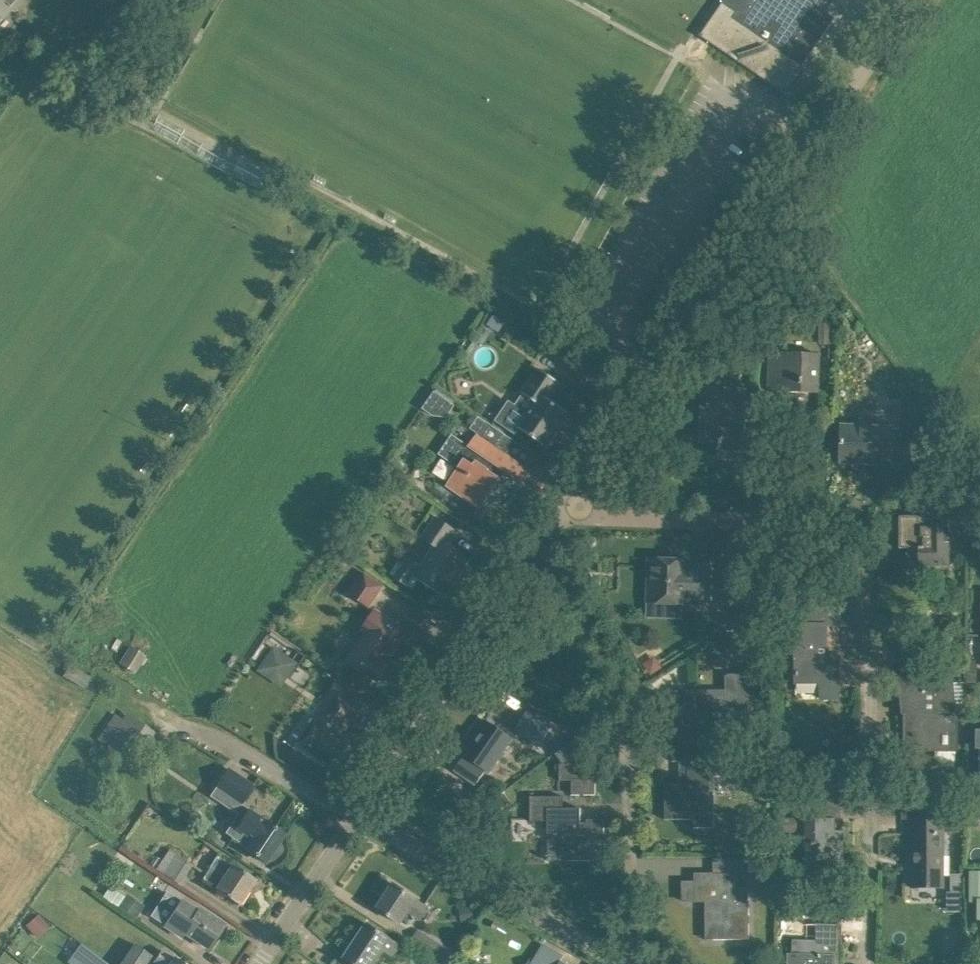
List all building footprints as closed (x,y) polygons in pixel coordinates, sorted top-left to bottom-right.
[(18,0),(0,0),(0,19),(18,0)] [(700,36),(784,93),(803,66),(801,64),(831,20),(819,12),(827,0),(751,0),(741,15),(736,12),(735,11),(723,3),(700,36)] [(785,391),(819,392),(820,354),(770,353),(769,391),(771,391),(771,372),(785,373),(785,391)] [(509,401),(495,421),(513,433),(517,428),(547,448),(555,437),(556,437),(563,426),(562,425),(570,414),(549,400),(561,383),(544,372),(539,369),(522,394),(534,401),(526,413),(514,405),(509,401)] [(703,404),(701,440),(720,441),(743,442),(743,434),(740,434),(740,421),(744,421),(745,390),(717,389),(717,404),(703,404)] [(435,391),(423,408),(433,416),(447,417),(455,405),(435,391)] [(926,402),(919,402),(903,401),(901,430),(934,431),(941,419),(926,402)] [(452,434),(439,454),(458,468),(446,486),(463,498),(480,509),(492,492),(493,492),(494,492),(494,491),(495,491),(496,491),(497,490),(498,490),(498,489),(499,489),(499,488),(499,487),(500,486),(500,485),(500,484),(500,483),(500,482),(499,482),(499,481),(501,479),(497,477),(502,470),(523,484),(532,470),(526,466),(506,453),(508,450),(514,441),(505,435),(487,423),(486,422),(479,432),(478,433),(469,447),(452,434)] [(840,461),(890,463),(892,428),(842,426),(840,461)] [(399,558),(389,573),(394,577),(406,585),(406,584),(413,589),(419,580),(425,584),(425,588),(430,587),(445,598),(447,595),(448,595),(449,595),(450,595),(451,594),(452,593),(453,593),(454,592),(454,591),(455,591),(455,590),(456,589),(456,588),(456,587),(457,586),(457,585),(457,584),(456,583),(456,582),(465,569),(460,565),(467,556),(450,544),(458,532),(442,520),(436,516),(422,536),(434,544),(420,564),(408,556),(404,562),(399,558)] [(900,548),(919,548),(919,565),(949,565),(949,524),(933,524),(933,527),(924,527),(924,516),(900,516),(900,548)] [(665,603),(709,604),(710,566),(683,565),(683,561),(650,559),(648,602),(650,603),(650,596),(665,597),(665,603)] [(349,594),(368,608),(383,586),(364,573),(349,594)] [(741,605),(741,593),(722,593),(722,605),(741,605)] [(796,683),(821,682),(821,699),(839,699),(838,654),(837,654),(837,655),(818,655),(818,648),(826,648),(826,625),(824,625),(825,601),(810,601),(810,625),(796,625),(796,683)] [(394,622),(377,611),(376,610),(363,628),(368,631),(348,660),(368,674),(370,671),(381,678),(392,662),(385,657),(402,632),(390,624),(391,622),(393,623),(394,622)] [(740,627),(747,637),(767,624),(759,613),(740,627)] [(118,664),(135,674),(145,657),(128,647),(118,664)] [(257,672),(281,688),(298,663),(274,647),(257,672)] [(955,711),(951,666),(899,671),(900,673),(902,698),(909,700),(909,709),(905,710),(905,711),(906,711),(906,749),(936,750),(935,766),(956,766),(956,750),(957,711),(955,711)] [(755,675),(748,675),(736,675),(736,693),(728,693),(728,691),(674,691),(674,730),(690,730),(691,726),(754,726),(754,687),(755,687),(755,675)] [(362,707),(346,695),(340,691),(320,721),(316,718),(299,743),(331,765),(348,740),(341,736),(352,720),(353,721),(362,707)] [(514,730),(538,747),(551,728),(527,711),(514,730)] [(454,771),(475,786),(486,770),(490,773),(513,739),(484,719),(461,753),(464,756),(454,771)] [(110,730),(101,743),(122,757),(144,725),(136,720),(131,727),(130,730),(123,739),(110,730)] [(673,746),(673,762),(680,762),(680,783),(665,783),(665,819),(694,819),(694,828),(714,828),(714,761),(696,761),(696,746),(673,746)] [(214,787),(240,806),(253,786),(227,768),(214,787)] [(572,779),(572,780),(572,795),(595,794),(595,779),(572,779)] [(499,797),(488,805),(495,814),(505,806),(499,797)] [(563,797),(530,797),(530,821),(548,821),(548,833),(560,833),(560,860),(604,859),(604,820),(587,820),(587,823),(580,823),(580,808),(563,808),(563,797)] [(912,819),(912,863),(913,863),(913,870),(912,870),(912,887),(943,887),(943,833),(962,833),(962,805),(929,805),(929,819),(912,819)] [(284,835),(268,824),(249,811),(231,837),(247,848),(246,849),(266,863),(284,835)] [(805,819),(806,861),(844,860),(844,831),(835,831),(835,819),(815,819),(805,819)] [(156,869),(179,884),(191,864),(169,849),(156,869)] [(209,867),(210,868),(203,878),(218,887),(216,890),(238,905),(255,879),(217,855),(209,867)] [(737,859),(734,859),(714,859),(714,882),(683,882),(683,901),(706,901),(706,939),(749,939),(749,888),(737,888),(737,859)] [(970,872),(970,902),(978,902),(978,919),(979,919),(979,872),(970,872)] [(409,911),(421,919),(428,908),(416,900),(417,899),(394,884),(377,909),(400,924),(409,911)] [(109,886),(102,896),(117,907),(118,906),(125,897),(109,886)] [(166,891),(150,916),(163,925),(162,926),(180,938),(184,933),(208,949),(224,925),(199,909),(199,910),(182,898),(180,900),(166,891)] [(125,897),(118,906),(136,918),(143,908),(125,896),(125,897)] [(38,914),(24,924),(34,937),(48,926),(38,914)] [(350,963),(375,963),(383,951),(393,957),(401,945),(368,923),(343,960),(350,963)] [(787,963),(835,963),(835,956),(841,956),(842,924),(816,923),(815,939),(792,938),(792,953),(787,952),(787,963)] [(443,963),(444,963),(452,952),(418,930),(410,942),(443,963)] [(120,963),(145,963),(151,956),(134,944),(120,963)] [(178,959),(161,948),(153,959),(160,963),(185,963),(178,959)] [(528,963),(537,963),(534,962),(537,957),(533,955),(530,960),(528,963)]
